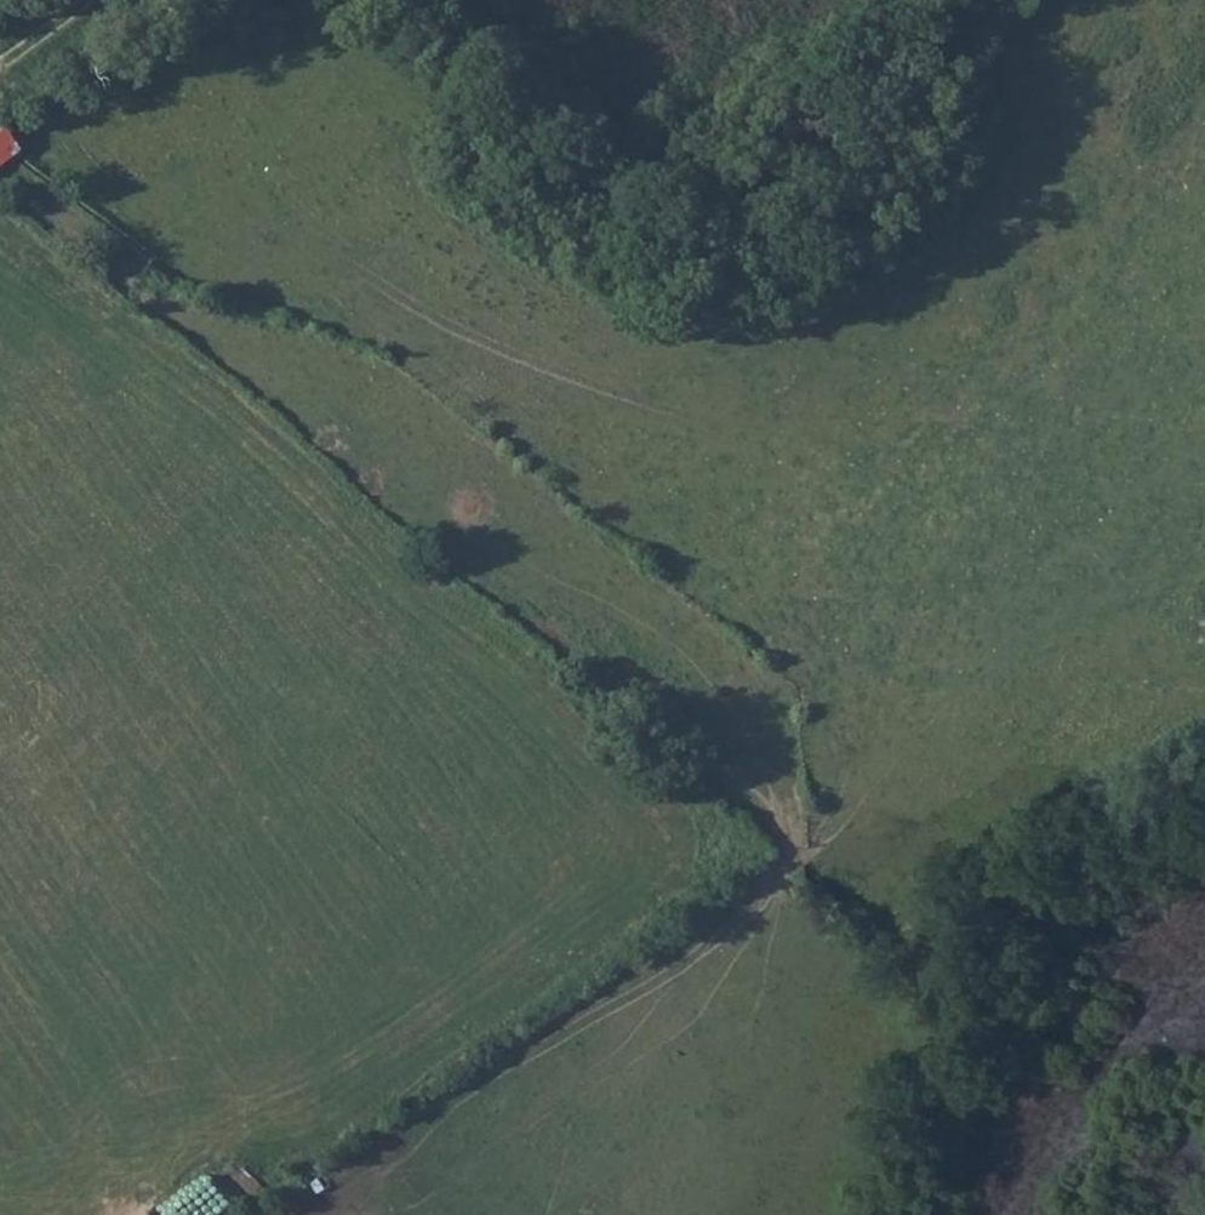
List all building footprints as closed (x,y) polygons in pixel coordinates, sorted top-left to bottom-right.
[(10,156),(0,136),(0,166),(10,156)]
